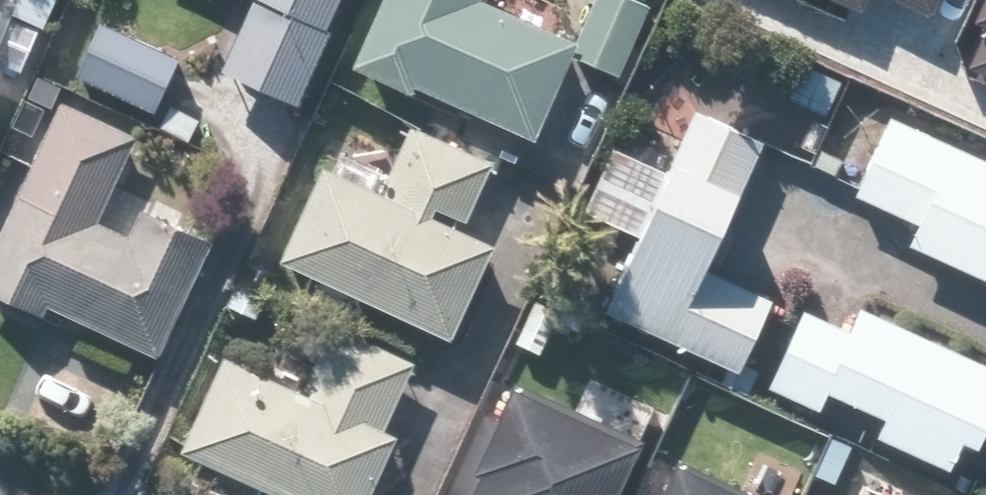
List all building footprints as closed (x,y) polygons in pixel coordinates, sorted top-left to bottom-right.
[(212,78),(286,110),(334,0),(237,0),(245,4),(212,78)] [(562,65),(608,87),(645,8),(629,0),(579,0),(557,46),(470,4),(472,0),(380,0),(350,63),(343,77),(403,105),(406,99),(520,153),(524,146),(562,65)] [(858,23),(870,0),(810,0),(858,23)] [(924,21),(934,0),(880,0),(924,21)] [(961,35),(974,40),(959,71),(985,84),(985,0),(977,0),(961,35)] [(17,24),(0,16),(0,62),(17,24)] [(94,26),(69,81),(150,118),(175,64),(94,26)] [(742,397),(749,382),(732,374),(768,298),(703,268),(758,150),(628,89),(530,297),(742,397)] [(135,140),(52,106),(0,231),(0,304),(152,367),(230,180),(174,156),(150,215),(135,209),(123,239),(98,229),(135,140)] [(985,292),(985,171),(882,125),(846,207),(909,235),(901,254),(985,292)] [(446,343),(488,253),(458,240),(489,174),(401,133),(369,202),(302,171),(170,456),(253,494),(364,494),(389,442),(444,468),(493,364),(446,343)] [(865,446),(939,480),(951,451),(968,459),(985,419),(985,378),(808,298),(762,399),(809,421),(817,403),(873,428),(865,446)] [(642,444),(497,372),(436,494),(617,494),(642,444)] [(661,455),(641,494),(742,494),(661,455)]
